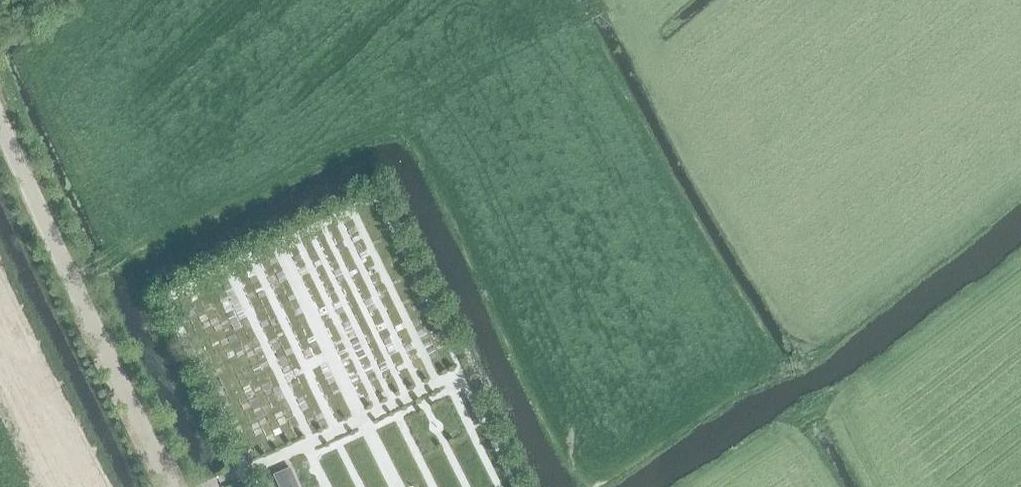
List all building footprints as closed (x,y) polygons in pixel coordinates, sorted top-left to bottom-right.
[(289,467),(273,474),(279,486),(298,486),(289,467)]
